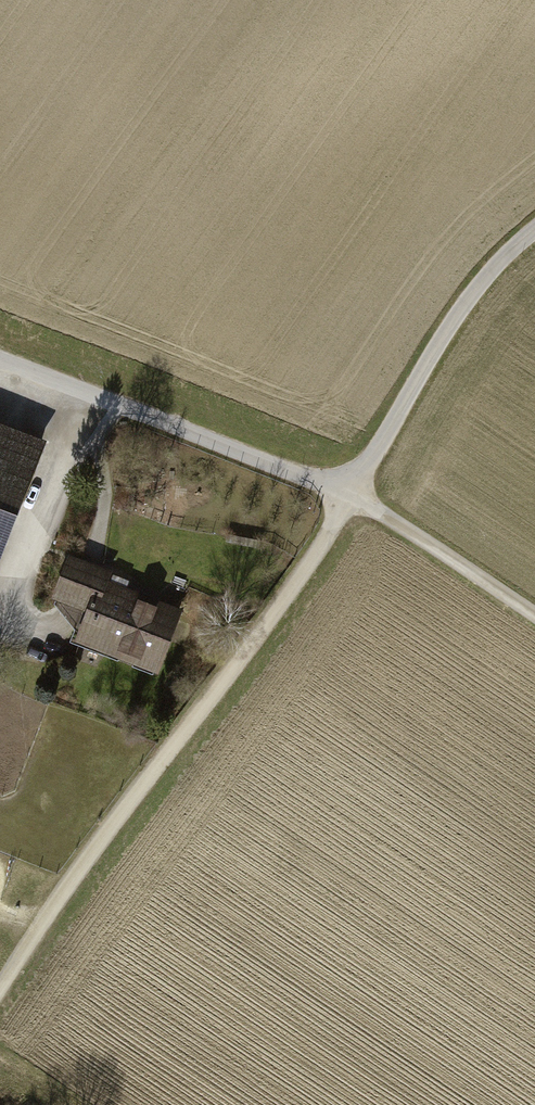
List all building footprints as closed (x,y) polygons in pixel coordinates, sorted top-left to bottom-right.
[(0,432),(0,580),(52,454),(0,432)] [(46,609),(80,623),(68,651),(154,687),(186,610),(108,578),(113,568),(70,550),(46,609)]
